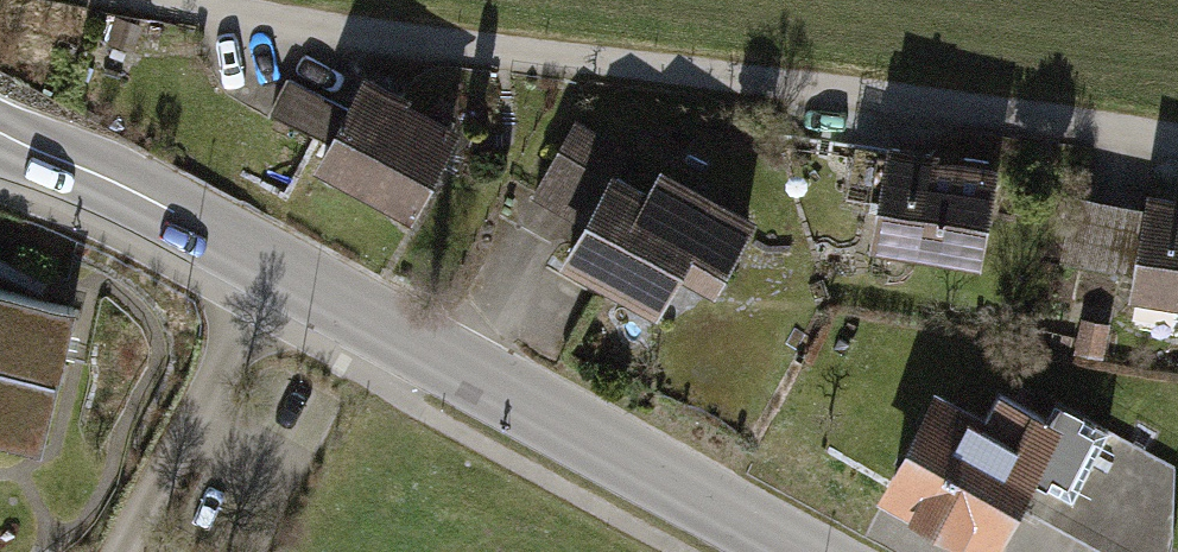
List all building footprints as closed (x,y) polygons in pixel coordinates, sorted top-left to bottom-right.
[(336,156),(327,173),(427,227),(475,139),(420,109),(426,99),(380,74),(358,115),(296,81),(273,123),(336,156)] [(588,233),(572,264),(677,321),(701,277),(734,295),(775,220),(676,167),(664,189),(632,171),(639,158),(582,127),(539,206),(588,233)] [(903,139),(884,246),(997,267),(1014,171),(957,161),(959,149),(903,139)] [(1145,292),(1177,298),(1177,193),(1161,191),(1158,210),(1078,197),(1067,268),(1147,280),(1145,292)] [(54,461),(92,312),(0,289),(0,447),(54,461)] [(1116,328),(1091,323),(1087,348),(1112,352),(1116,328)] [(949,385),(896,490),(1016,551),(1051,483),(1060,488),(1068,471),(1088,481),(1111,436),(1091,426),(1097,415),(1068,401),(1061,415),(1014,391),(1002,412),(949,385)]
